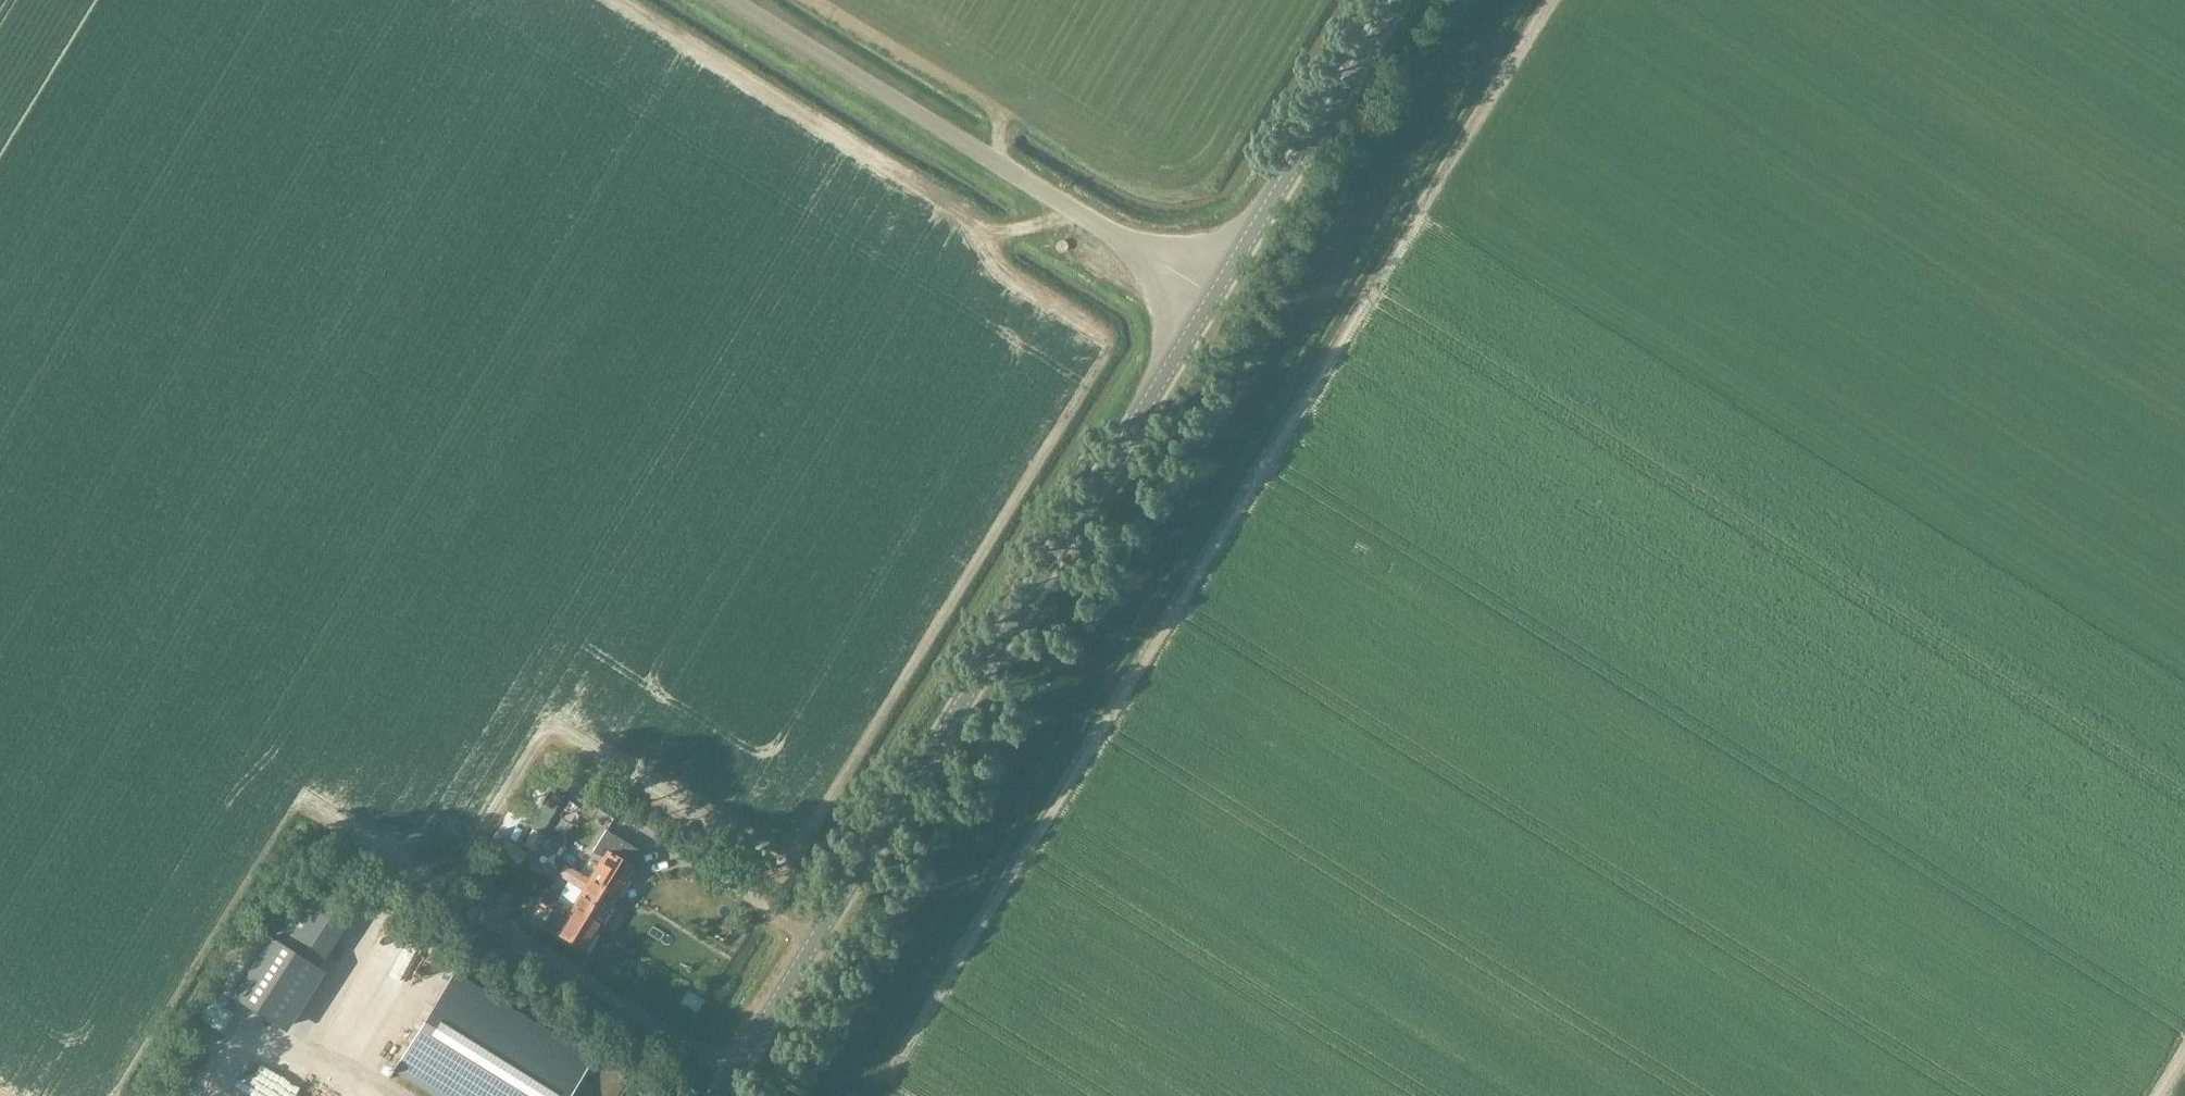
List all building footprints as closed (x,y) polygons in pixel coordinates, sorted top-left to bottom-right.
[(523,844),(534,850),(544,834),(532,828),(523,844)] [(602,858),(589,878),(618,896),(635,868),(627,864),(636,849),(603,829),(589,850),(602,858)] [(527,852),(496,833),(495,832),(484,851),(516,870),(527,852)] [(618,896),(589,878),(565,863),(559,873),(583,888),(573,905),(601,923),(618,896)] [(353,910),(305,878),(267,937),(295,955),(316,968),(353,910)] [(556,932),(555,933),(584,950),(601,923),(573,905),(546,889),(539,900),(553,908),(543,924),(556,932)] [(257,1014),(295,955),(267,937),(229,995),(257,1014)] [(374,948),(362,971),(397,989),(409,967),(374,948)] [(394,1069),(437,1095),(569,1095),(591,1060),(453,974),(394,1069)] [(257,1019),(290,1041),(320,997),(287,975),(257,1019)] [(271,1095),(298,1095),(275,1086),(271,1095)]
